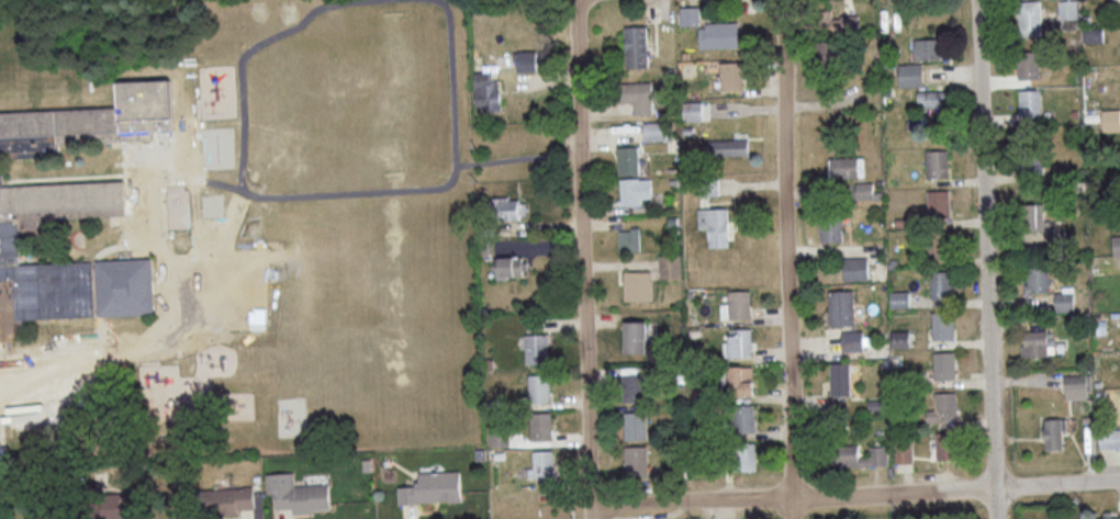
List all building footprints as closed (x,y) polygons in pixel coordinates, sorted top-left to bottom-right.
[(1040,0),(1018,1),(1019,37),(1041,36),(1040,0)] [(1059,19),(1078,18),(1077,0),(1071,0),(1059,0),(1059,19)] [(680,25),(700,25),(700,6),(680,7),(680,25)] [(857,15),(833,15),(833,10),(823,11),(823,33),(857,32),(857,15)] [(699,24),(700,48),(739,47),(738,22),(699,24)] [(625,68),(648,67),(647,26),(625,26),(625,68)] [(1103,42),(1102,27),(1084,28),(1084,43),(1103,42)] [(912,39),(913,60),(941,59),(941,38),(912,39)] [(837,61),(837,41),(823,41),(822,60),(837,61)] [(514,71),(537,71),(536,50),(514,51),(514,71)] [(1018,79),(1040,78),(1039,51),(1017,51),(1018,79)] [(721,90),(743,89),(742,61),(719,62),(721,90)] [(898,64),(899,87),(922,86),(922,63),(898,64)] [(489,80),(489,71),(474,71),(475,111),(499,111),(499,79),(489,80)] [(1,343),(0,323),(0,113),(121,108),(120,83),(172,80),(175,131),(157,132),(157,138),(155,138),(155,140),(56,146),(57,158),(3,160),(4,188),(125,181),(127,217),(52,221),(53,230),(20,233),(22,267),(93,263),(93,268),(97,268),(97,263),(154,260),(156,315),(100,318),(99,315),(96,315),(96,318),(23,321),(24,342),(1,343)] [(633,114),(652,114),(651,82),(617,83),(617,102),(633,101),(633,114)] [(1041,117),(1041,89),(1019,90),(1019,117),(1041,117)] [(941,90),(917,91),(917,101),(925,101),(925,108),(941,107),(941,90)] [(708,101),(682,102),(683,120),(708,120),(708,101)] [(1119,131),(1119,109),(1102,110),(1103,131),(1119,131)] [(666,140),(665,122),(643,122),(643,141),(666,140)] [(708,140),(708,156),(748,155),(748,139),(708,140)] [(637,146),(617,146),(618,175),(639,174),(637,146)] [(948,150),(926,150),(927,178),(948,178),(948,150)] [(1024,171),(1041,170),(1041,156),(1023,157),(1024,171)] [(830,158),(831,178),(859,177),(858,157),(830,158)] [(651,178),(619,178),(619,206),(641,205),(641,198),(652,198),(651,178)] [(856,200),(881,199),(880,191),(873,191),(873,182),(855,183),(856,200)] [(949,190),(927,190),(928,219),(950,218),(949,190)] [(520,218),(519,197),(493,198),(493,219),(520,218)] [(1025,203),(1027,246),(1050,246),(1049,220),(1045,220),(1044,202),(1025,203)] [(698,209),(698,228),(708,228),(709,247),(729,246),(728,208),(698,209)] [(820,223),(820,242),(843,242),(843,223),(820,223)] [(640,229),(618,229),(619,252),(640,251),(640,229)] [(682,278),(681,254),(659,255),(660,279),(682,278)] [(524,256),(499,257),(499,278),(525,277),(524,256)] [(843,280),(868,280),(867,257),(843,258),(843,280)] [(1049,292),(1049,268),(1026,268),(1026,293),(1049,292)] [(931,302),(954,301),(953,270),(930,271),(931,302)] [(651,271),(624,271),(624,301),(651,300),(651,271)] [(1074,289),(1055,289),(1055,310),(1074,310),(1074,289)] [(721,319),(751,318),(750,290),(729,290),(729,303),(721,303),(721,319)] [(854,290),(828,291),(829,326),(855,325),(854,290)] [(909,291),(890,292),(890,308),(909,308),(909,291)] [(933,339),(954,339),(954,311),(932,312),(933,339)] [(648,321),(625,321),(625,352),(648,353),(648,321)] [(730,328),(730,357),(752,356),(752,328),(730,328)] [(1023,356),(1048,356),(1047,330),(1023,331),(1023,356)] [(841,331),(842,351),(863,350),(863,331),(841,331)] [(909,331),(892,331),(892,347),(910,347),(909,331)] [(549,333),(525,334),(526,364),(549,363),(549,333)] [(934,379),(955,379),(955,351),(933,352),(934,379)] [(850,394),(849,362),(830,363),(831,395),(850,394)] [(730,366),(731,394),(754,394),(753,366),(730,366)] [(642,373),(622,374),(623,402),(644,401),(642,373)] [(529,402),(551,401),(550,374),(528,374),(529,402)] [(1086,399),(1086,375),(1064,375),(1065,399),(1086,399)] [(957,392),(935,392),(935,410),(926,411),(927,421),(957,421),(957,392)] [(755,432),(755,404),(732,405),(733,433),(755,432)] [(625,439),(647,439),(646,411),(624,412),(625,439)] [(530,440),(552,440),(551,412),(530,413),(530,440)] [(1067,418),(1045,419),(1045,449),(1063,449),(1063,429),(1067,429),(1067,418)] [(490,428),(490,446),(508,447),(509,428),(490,428)] [(1119,448),(1119,429),(1099,429),(1100,449),(1119,448)] [(956,459),(956,432),(936,433),(937,459),(956,459)] [(757,470),(755,442),(735,443),(736,471),(757,470)] [(626,478),(648,477),(647,445),(625,446),(626,478)] [(889,465),(888,445),(869,446),(870,456),(859,456),(858,445),(838,446),(839,467),(889,465)] [(895,446),(895,463),(913,462),(912,445),(895,446)] [(532,450),(533,467),(526,468),(526,478),(554,477),(553,450),(532,450)] [(460,471),(417,473),(418,485),(398,486),(398,503),(461,501),(460,471)] [(266,474),(267,494),(275,494),(275,509),(292,508),(293,512),(330,510),(329,483),(295,485),(294,472),(266,474)] [(205,488),(206,515),(239,514),(239,509),(254,508),(253,487),(205,488)] [(109,502),(88,504),(89,518),(122,518),(136,518),(134,491),(108,493),(109,502)] [(1115,511),(1098,511),(1098,518),(1115,518),(1115,511)]
